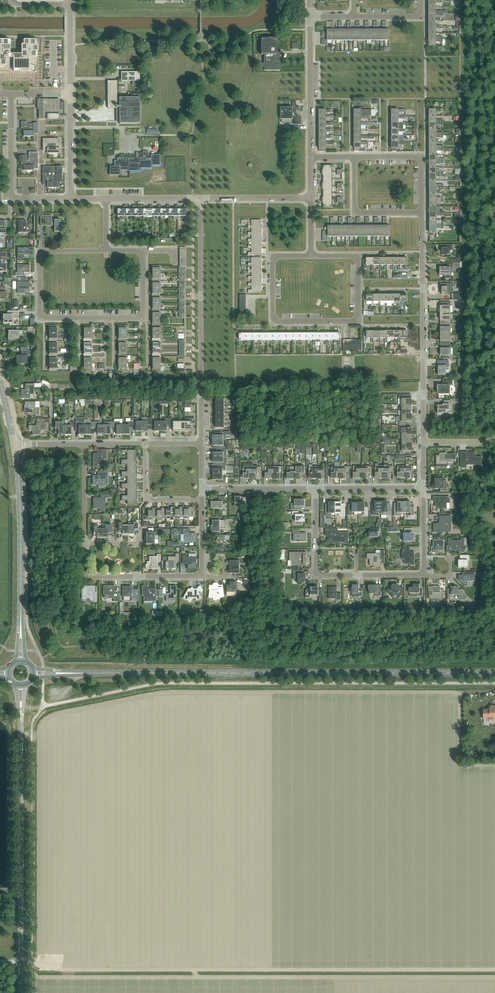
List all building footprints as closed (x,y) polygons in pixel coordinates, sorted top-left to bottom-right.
[(277,54),(277,49),(277,39),(273,39),(273,38),(267,38),(264,38),(264,39),(261,39),(261,55),(264,55),(264,70),(280,70),(280,54),(277,54)] [(0,40),(0,72),(18,72),(38,72),(38,61),(38,40),(21,40),(21,52),(10,52),(10,40),(0,40)] [(140,81),(140,77),(140,76),(139,76),(139,72),(121,72),(121,81),(140,81)] [(139,123),(139,99),(139,98),(140,98),(119,98),(120,98),(120,99),(117,99),(116,81),(117,81),(108,81),(108,108),(116,108),(116,117),(115,117),(115,120),(115,122),(116,122),(120,122),(120,123),(119,123),(119,124),(140,124),(140,123),(139,123)] [(60,119),(59,100),(59,99),(39,100),(39,119),(47,119),(60,119)] [(281,108),(281,120),(293,119),(294,119),(294,124),(301,124),(301,117),(296,117),(296,110),(299,110),(299,106),(296,106),(296,101),(292,102),(292,108),(281,108)] [(24,131),(24,137),(34,136),(34,134),(38,134),(38,123),(34,123),(34,124),(27,124),(27,122),(21,122),(21,128),(24,128),(24,131)] [(48,154),(60,154),(60,139),(43,139),(43,151),(47,151),(47,154),(48,154)] [(326,145),(333,145),(333,142),(326,142),(319,142),(319,152),(326,152),(326,145)] [(368,145),(368,143),(368,142),(361,142),(354,142),(354,152),(363,152),(363,149),(361,149),(361,145),(368,145)] [(406,145),(406,142),(403,142),(399,142),(392,142),(392,143),(392,146),(392,151),(397,151),(397,149),(399,149),(399,145),(406,145)] [(160,166),(160,155),(148,155),(148,151),(143,151),(143,158),(117,158),(117,161),(114,161),(114,167),(110,167),(110,175),(119,175),(120,175),(120,170),(129,170),(129,171),(130,171),(140,171),(140,168),(151,168),(151,166),(160,166)] [(38,169),(38,160),(38,153),(29,153),(29,161),(27,161),(27,156),(21,156),(21,165),(24,165),(24,171),(34,171),(34,169),(38,169)] [(62,182),(62,173),(62,167),(43,167),(43,185),(47,185),(47,188),(48,188),(60,188),(60,182),(62,182)] [(179,209),(177,209),(177,216),(182,216),(186,216),(186,212),(187,212),(187,205),(184,206),(184,209),(179,209)] [(124,209),(117,209),(117,216),(122,216),(126,216),(126,209),(127,209),(127,206),(124,206),(124,209)] [(135,209),(136,209),(136,206),(132,206),(132,209),(127,209),(126,209),(126,216),(135,216),(135,209)] [(143,209),(144,209),(144,206),(141,206),(141,209),(136,209),(135,209),(135,216),(143,216),(143,209)] [(152,209),(153,209),(153,206),(150,206),(150,209),(144,209),(143,209),(143,216),(152,216),(152,209)] [(160,209),(161,209),(161,206),(158,206),(158,209),(153,209),(152,209),(152,216),(160,216),(160,209)] [(169,209),(170,209),(170,206),(167,206),(167,209),(161,209),(160,209),(160,216),(169,216),(169,209)] [(177,209),(179,209),(179,206),(175,206),(175,209),(170,209),(169,209),(169,216),(177,216),(177,209)] [(52,225),(52,223),(52,216),(41,216),(41,225),(52,225)] [(52,223),(52,225),(55,225),(55,232),(61,232),(61,220),(55,220),(55,223),(52,223)] [(26,221),(18,221),(18,231),(26,231),(26,232),(29,232),(29,227),(26,227),(26,221)] [(442,255),(447,255),(447,254),(450,254),(450,251),(451,251),(452,250),(452,244),(440,244),(440,249),(442,249),(442,255)] [(28,255),(28,247),(18,247),(18,255),(17,255),(17,259),(23,259),(23,255),(28,255)] [(373,265),(373,258),(372,258),(372,256),(369,256),(369,258),(367,258),(367,259),(364,259),(364,269),(367,269),(367,265),(371,265),(371,270),(374,270),(374,265),(373,265)] [(23,273),(28,273),(28,265),(16,265),(16,272),(14,272),(14,276),(23,276),(23,273)] [(451,279),(451,276),(451,268),(440,268),(440,276),(445,276),(445,279),(451,279)] [(23,290),(28,290),(28,282),(18,282),(18,289),(17,289),(17,293),(23,293),(23,290)] [(447,293),(453,293),(453,283),(440,284),(440,287),(442,287),(442,295),(448,294),(447,293)] [(374,301),(374,295),(372,295),(372,293),(369,293),(369,295),(367,295),(367,296),(364,296),(364,300),(367,300),(367,301),(371,301),(371,306),(374,306),(374,301)] [(440,313),(450,313),(450,302),(440,302),(440,313)] [(13,319),(19,319),(19,311),(10,311),(10,315),(3,315),(3,323),(10,323),(10,324),(13,324),(13,319)] [(440,323),(450,323),(450,313),(440,313),(440,323)] [(440,334),(450,334),(450,323),(440,323),(440,334)] [(374,338),(374,331),(372,331),(372,329),(369,329),(369,331),(367,331),(367,332),(364,332),(364,336),(367,336),(367,338),(372,338),(372,343),(374,343),(374,338)] [(19,335),(23,335),(23,331),(8,331),(8,334),(8,339),(19,339),(19,335)] [(440,344),(451,344),(450,334),(440,334),(440,344)] [(450,355),(451,355),(451,344),(440,344),(440,355),(443,355),(443,359),(450,359),(450,355)] [(27,364),(27,363),(27,356),(31,356),(31,352),(29,352),(29,351),(28,351),(28,347),(21,347),(21,351),(22,351),(22,356),(17,356),(17,364),(27,364)] [(449,360),(437,360),(437,366),(438,366),(438,375),(443,375),(443,374),(446,374),(446,368),(449,368),(449,360)] [(452,380),(442,380),(442,385),(437,385),(438,394),(450,394),(449,385),(452,385),(452,380)] [(34,387),(34,384),(26,384),(26,387),(25,387),(25,390),(21,390),(21,398),(32,398),(32,394),(34,394),(34,387)] [(402,404),(411,404),(412,404),(412,398),(406,398),(405,395),(399,395),(399,399),(402,399),(402,404)] [(443,405),(438,405),(438,414),(443,414),(443,413),(447,413),(446,410),(450,410),(450,404),(451,404),(451,400),(444,400),(444,404),(443,404),(443,405)] [(35,414),(39,414),(39,408),(35,408),(35,405),(35,402),(25,402),(25,405),(24,405),(24,412),(25,413),(35,413),(35,414)] [(399,425),(406,425),(406,422),(412,421),(412,416),(402,416),(402,421),(399,421),(399,425)] [(141,421),(138,421),(138,418),(132,418),(132,422),(132,424),(135,424),(135,431),(141,431),(141,421)] [(148,424),(151,424),(151,418),(147,418),(147,421),(141,421),(141,431),(148,431),(148,424)] [(160,431),(160,421),(156,421),(156,418),(151,418),(151,424),(154,424),(154,431),(160,431)] [(166,424),(169,424),(169,418),(163,418),(163,421),(160,421),(160,431),(166,431),(166,424)] [(178,431),(178,421),(172,421),(172,418),(169,418),(169,424),(172,424),(172,431),(178,431)] [(190,418),(184,418),(184,421),(184,431),(191,431),(191,424),(194,424),(194,418),(190,418)] [(36,425),(28,425),(28,428),(29,429),(29,430),(30,431),(31,431),(32,431),(32,435),(41,435),(41,430),(47,430),(47,422),(45,422),(45,419),(37,419),(37,423),(36,423),(36,425)] [(61,422),(55,422),(55,428),(58,428),(58,435),(65,435),(65,425),(65,420),(62,420),(61,422)] [(74,428),(74,422),(69,422),(69,420),(65,420),(65,425),(65,435),(71,435),(71,428),(74,428)] [(78,435),(85,435),(85,420),(85,421),(75,421),(75,428),(78,428),(78,435)] [(94,422),(91,422),(88,420),(85,420),(85,435),(91,435),(91,428),(94,428),(94,422)] [(104,434),(104,425),(101,425),(101,422),(94,422),(94,428),(97,428),(97,435),(104,434)] [(110,428),(113,428),(113,422),(107,422),(107,425),(104,425),(104,434),(110,434),(110,428)] [(123,434),(123,425),(120,425),(120,422),(113,422),(113,428),(116,428),(116,434),(123,434)] [(132,428),(132,424),(132,422),(126,422),(126,425),(123,425),(123,434),(129,434),(129,428),(132,428)] [(402,434),(411,434),(412,434),(412,428),(406,428),(406,425),(399,425),(399,428),(402,428),(402,434)] [(223,440),(223,435),(224,435),(224,432),(218,432),(218,435),(213,435),(213,440),(223,440)] [(224,445),(226,445),(226,440),(223,440),(213,440),(213,446),(218,446),(218,449),(224,449),(224,445)] [(412,445),(402,445),(402,451),(399,451),(400,454),(406,454),(406,451),(412,451),(412,445)] [(106,456),(106,449),(99,450),(99,453),(93,453),(93,466),(97,466),(97,464),(104,464),(104,456),(106,456)] [(227,449),(224,449),(218,449),(218,452),(213,452),(213,457),(223,457),(227,457),(227,449)] [(439,455),(436,455),(436,465),(448,465),(448,463),(453,463),(453,460),(456,460),(456,453),(452,453),(452,454),(447,454),(447,453),(439,453),(439,455)] [(475,453),(461,453),(461,468),(466,468),(466,464),(472,464),(472,463),(481,462),(481,457),(475,457),(475,453)] [(227,457),(223,457),(213,457),(213,462),(218,462),(218,466),(226,466),(227,466),(227,457)] [(327,473),(327,466),(327,463),(322,463),(322,466),(318,466),(318,479),(324,479),(324,473),(327,473)] [(384,478),(384,465),(378,465),(378,463),(375,464),(375,478),(384,478)] [(318,479),(318,466),(312,466),(312,464),(309,464),(309,479),(318,478),(318,479)] [(393,472),(393,466),(390,466),(390,465),(384,465),(384,478),(390,478),(390,472),(393,472)] [(213,474),(223,474),(223,471),(226,471),(226,466),(219,466),(219,469),(213,469),(213,474)] [(261,473),(261,467),(258,467),(258,466),(252,466),(252,467),(252,479),(258,479),(258,473),(261,473)] [(296,467),(296,479),(302,479),(302,473),(305,473),(305,466),(296,467)] [(340,479),(340,466),(331,466),(331,478),(340,478),(340,479)] [(340,466),(340,479),(346,479),(346,473),(349,473),(349,466),(340,466)] [(362,479),(362,466),(353,466),(353,478),(362,478),(362,479)] [(362,466),(362,479),(368,478),(368,472),(371,472),(371,466),(362,466)] [(406,478),(406,468),(406,466),(397,466),(397,478),(406,478)] [(252,479),(252,467),(243,467),(243,479),(252,479)] [(274,469),(271,469),(271,467),(265,467),(265,479),(274,479),(274,469)] [(274,469),(274,479),(280,479),(280,473),(283,473),(283,467),(274,467),(274,469)] [(296,479),(296,467),(287,467),(287,479),(296,479)] [(106,476),(107,476),(107,472),(98,472),(98,476),(93,476),(93,485),(106,485),(106,476)] [(219,483),(226,483),(226,478),(223,478),(223,474),(213,474),(213,480),(219,480),(219,483)] [(439,476),(435,476),(435,477),(434,481),(435,481),(435,488),(440,488),(440,492),(449,492),(449,486),(447,486),(447,481),(443,481),(443,478),(439,478),(439,476)] [(100,498),(93,498),(93,509),(99,509),(99,512),(105,511),(105,498),(110,498),(110,494),(100,494),(100,498)] [(215,502),(211,502),(211,508),(222,508),(222,502),(225,502),(225,496),(218,496),(218,500),(215,500),(215,502)] [(242,496),(235,496),(235,504),(239,504),(239,505),(246,505),(246,498),(242,498),(242,496)] [(450,497),(433,497),(433,500),(435,500),(435,507),(439,507),(439,509),(447,509),(447,503),(450,503),(450,497)] [(302,510),(302,507),(305,507),(305,500),(295,500),(295,504),(291,504),(291,510),(302,510)] [(332,513),(335,513),(335,502),(329,502),(329,508),(328,508),(325,508),(325,516),(332,516),(332,513)] [(335,502),(335,513),(339,513),(339,516),(345,516),(345,508),(342,508),(342,507),(342,502),(335,502)] [(354,512),(358,512),(358,502),(352,502),(352,507),(351,508),(348,508),(348,515),(354,515),(354,512)] [(358,502),(358,512),(362,512),(362,515),(368,515),(368,508),(365,508),(365,507),(365,502),(358,502)] [(378,512),(381,512),(381,502),(375,502),(375,507),(374,508),(372,508),(372,515),(378,515),(378,512)] [(381,502),(381,512),(384,512),(384,515),(391,515),(391,507),(388,507),(387,507),(387,502),(381,502)] [(401,513),(404,513),(404,502),(398,502),(398,507),(394,507),(394,516),(401,516),(401,513)] [(404,502),(404,513),(408,513),(408,516),(414,516),(414,507),(411,507),(411,502),(404,502)] [(175,509),(175,507),(170,507),(170,509),(166,510),(166,518),(166,519),(171,519),(171,520),(175,520),(175,519),(175,517),(175,509)] [(184,509),(184,507),(179,507),(179,509),(175,509),(175,517),(175,519),(180,519),(180,517),(184,517),(184,509)] [(184,517),(184,519),(189,519),(189,517),(193,517),(193,507),(188,507),(188,509),(184,509),(184,517)] [(148,515),(147,515),(147,520),(153,520),(153,518),(157,518),(157,510),(157,508),(152,508),(152,510),(148,511),(148,515)] [(166,510),(166,508),(161,508),(161,510),(157,510),(157,518),(157,520),(162,520),(162,518),(166,518),(166,510)] [(305,514),(299,515),(299,512),(292,512),(292,515),(295,515),(295,522),(305,522),(305,514)] [(451,531),(451,530),(451,516),(439,516),(439,522),(438,523),(433,523),(433,532),(450,532),(451,531)] [(213,526),(211,526),(211,532),(220,532),(220,529),(226,529),(226,520),(213,520),(213,526)] [(128,534),(128,525),(123,525),(123,523),(118,523),(119,530),(123,530),(123,534),(128,534)] [(128,523),(128,525),(128,534),(134,534),(134,530),(138,530),(138,523),(128,523)] [(102,529),(102,538),(108,538),(108,533),(112,533),(112,525),(105,525),(106,529),(102,529)] [(102,538),(102,529),(99,529),(99,526),(94,526),(94,533),(97,533),(97,538),(102,538)] [(325,534),(325,536),(326,536),(328,536),(328,539),(327,539),(327,542),(328,543),(331,543),(332,542),(335,542),(336,543),(339,543),(340,542),(348,542),(348,532),(338,532),(338,529),(326,529),(326,528),(325,528),(325,534)] [(370,533),(367,533),(366,533),(365,534),(364,536),(365,537),(366,538),(367,539),(372,539),(372,537),(378,537),(378,532),(380,532),(380,528),(370,528),(370,533)] [(196,533),(189,533),(189,529),(183,529),(183,533),(184,533),(184,541),(196,541),(196,533)] [(306,541),(306,533),(299,533),(299,529),(292,530),(292,533),(293,533),(293,542),(298,542),(299,542),(306,541)] [(412,529),(405,529),(405,533),(402,533),(402,538),(403,538),(404,542),(414,542),(414,535),(412,535),(412,529)] [(155,540),(155,536),(158,535),(158,532),(146,532),(146,544),(154,544),(154,540),(155,540)] [(229,535),(218,535),(218,540),(214,540),(214,550),(229,550),(229,535)] [(434,540),(433,541),(433,546),(432,546),(432,551),(436,551),(436,550),(442,550),(443,550),(443,540),(445,540),(445,537),(434,537),(434,540)] [(451,550),(459,550),(459,552),(464,552),(467,547),(464,545),(464,538),(461,538),(461,540),(451,540),(451,538),(448,538),(448,547),(451,547),(451,550)] [(409,564),(409,565),(414,565),(414,552),(410,552),(410,548),(403,548),(403,552),(402,552),(402,559),(404,559),(404,564),(409,564)] [(367,554),(367,559),(370,559),(370,566),(380,565),(380,558),(384,558),(384,550),(380,550),(380,553),(367,554)] [(289,552),(289,561),(291,561),(291,566),(306,566),(306,562),(307,558),(305,558),(305,556),(306,556),(306,552),(291,552),(289,552)] [(165,562),(165,569),(176,569),(175,561),(179,561),(179,554),(175,554),(175,557),(168,557),(168,562),(165,562)] [(146,564),(146,569),(157,569),(157,561),(160,561),(160,555),(157,555),(157,557),(149,557),(150,562),(147,562),(147,565),(146,564)] [(461,560),(458,560),(458,567),(468,567),(468,561),(469,561),(469,555),(461,555),(461,560)] [(182,563),(187,563),(187,569),(196,569),(196,557),(182,557),(182,563)] [(230,567),(240,567),(240,563),(242,563),(242,557),(236,557),(236,560),(230,561),(230,567)] [(240,567),(230,567),(230,573),(236,573),(236,576),(242,576),(242,571),(240,571),(240,567)] [(299,585),(302,585),(303,584),(303,583),(305,583),(306,581),(306,574),(305,573),(301,573),(301,570),(293,570),(293,573),(298,573),(298,584),(299,585)] [(464,576),(458,576),(458,580),(464,586),(467,586),(467,581),(475,581),(475,572),(464,572),(464,576)] [(234,596),(234,592),(237,589),(237,582),(230,582),(230,585),(227,585),(227,596),(234,596)] [(222,585),(218,586),(218,585),(217,585),(217,584),(216,584),(215,584),(214,584),(214,585),(213,585),(213,586),(209,586),(209,589),(209,598),(213,598),(213,600),(219,599),(219,598),(224,597),(222,585)] [(400,596),(403,592),(403,587),(400,587),(400,586),(398,584),(393,584),(386,591),(391,596),(393,593),(397,593),(400,596)] [(423,590),(420,590),(419,584),(413,584),(413,588),(409,588),(409,593),(417,593),(417,596),(423,596),(423,590)] [(362,590),(359,590),(359,585),(352,585),(352,588),(351,588),(351,592),(352,592),(352,593),(359,593),(359,597),(362,597),(362,590)] [(375,596),(381,596),(381,585),(377,585),(368,585),(368,591),(369,591),(369,594),(375,594),(375,596)] [(95,586),(83,586),(83,589),(82,589),(82,599),(86,599),(86,597),(88,597),(93,602),(97,602),(97,596),(96,596),(96,594),(95,594),(95,586)] [(114,601),(118,601),(118,594),(115,594),(115,586),(103,586),(103,594),(105,594),(105,596),(104,596),(104,597),(105,597),(105,598),(114,598),(114,601)] [(131,601),(138,601),(138,589),(131,589),(131,586),(122,586),(122,597),(131,597),(131,601)] [(159,597),(159,589),(155,589),(155,588),(149,589),(149,592),(148,592),(148,586),(142,586),(142,596),(143,596),(143,601),(156,601),(156,597),(159,597)] [(159,597),(163,597),(163,596),(166,596),(166,601),(174,601),(174,596),(176,596),(176,586),(170,586),(170,593),(166,593),(166,594),(163,594),(163,589),(159,589),(159,597)] [(200,592),(203,591),(203,590),(200,586),(197,587),(198,588),(196,589),(195,588),(194,589),(193,588),(192,588),(191,588),(190,588),(190,589),(188,588),(183,598),(187,601),(189,598),(192,599),(195,598),(196,601),(201,598),(198,592),(199,591),(200,592)] [(443,592),(440,592),(440,586),(432,586),(432,590),(428,590),(429,599),(431,599),(431,602),(439,602),(439,599),(443,599),(443,592)] [(318,595),(318,596),(322,596),(322,589),(318,589),(318,587),(310,587),(310,589),(308,589),(305,591),(305,598),(309,598),(310,596),(310,595),(318,595)] [(337,600),(341,600),(341,593),(337,593),(337,587),(328,587),(329,599),(336,599),(337,600)] [(468,597),(460,590),(459,590),(459,588),(457,587),(451,587),(451,589),(447,589),(447,600),(450,600),(450,595),(458,595),(458,597),(460,598),(461,600),(465,600),(468,597)] [(489,706),(489,710),(483,710),(483,719),(489,719),(489,721),(494,721),(494,706),(489,706)]
